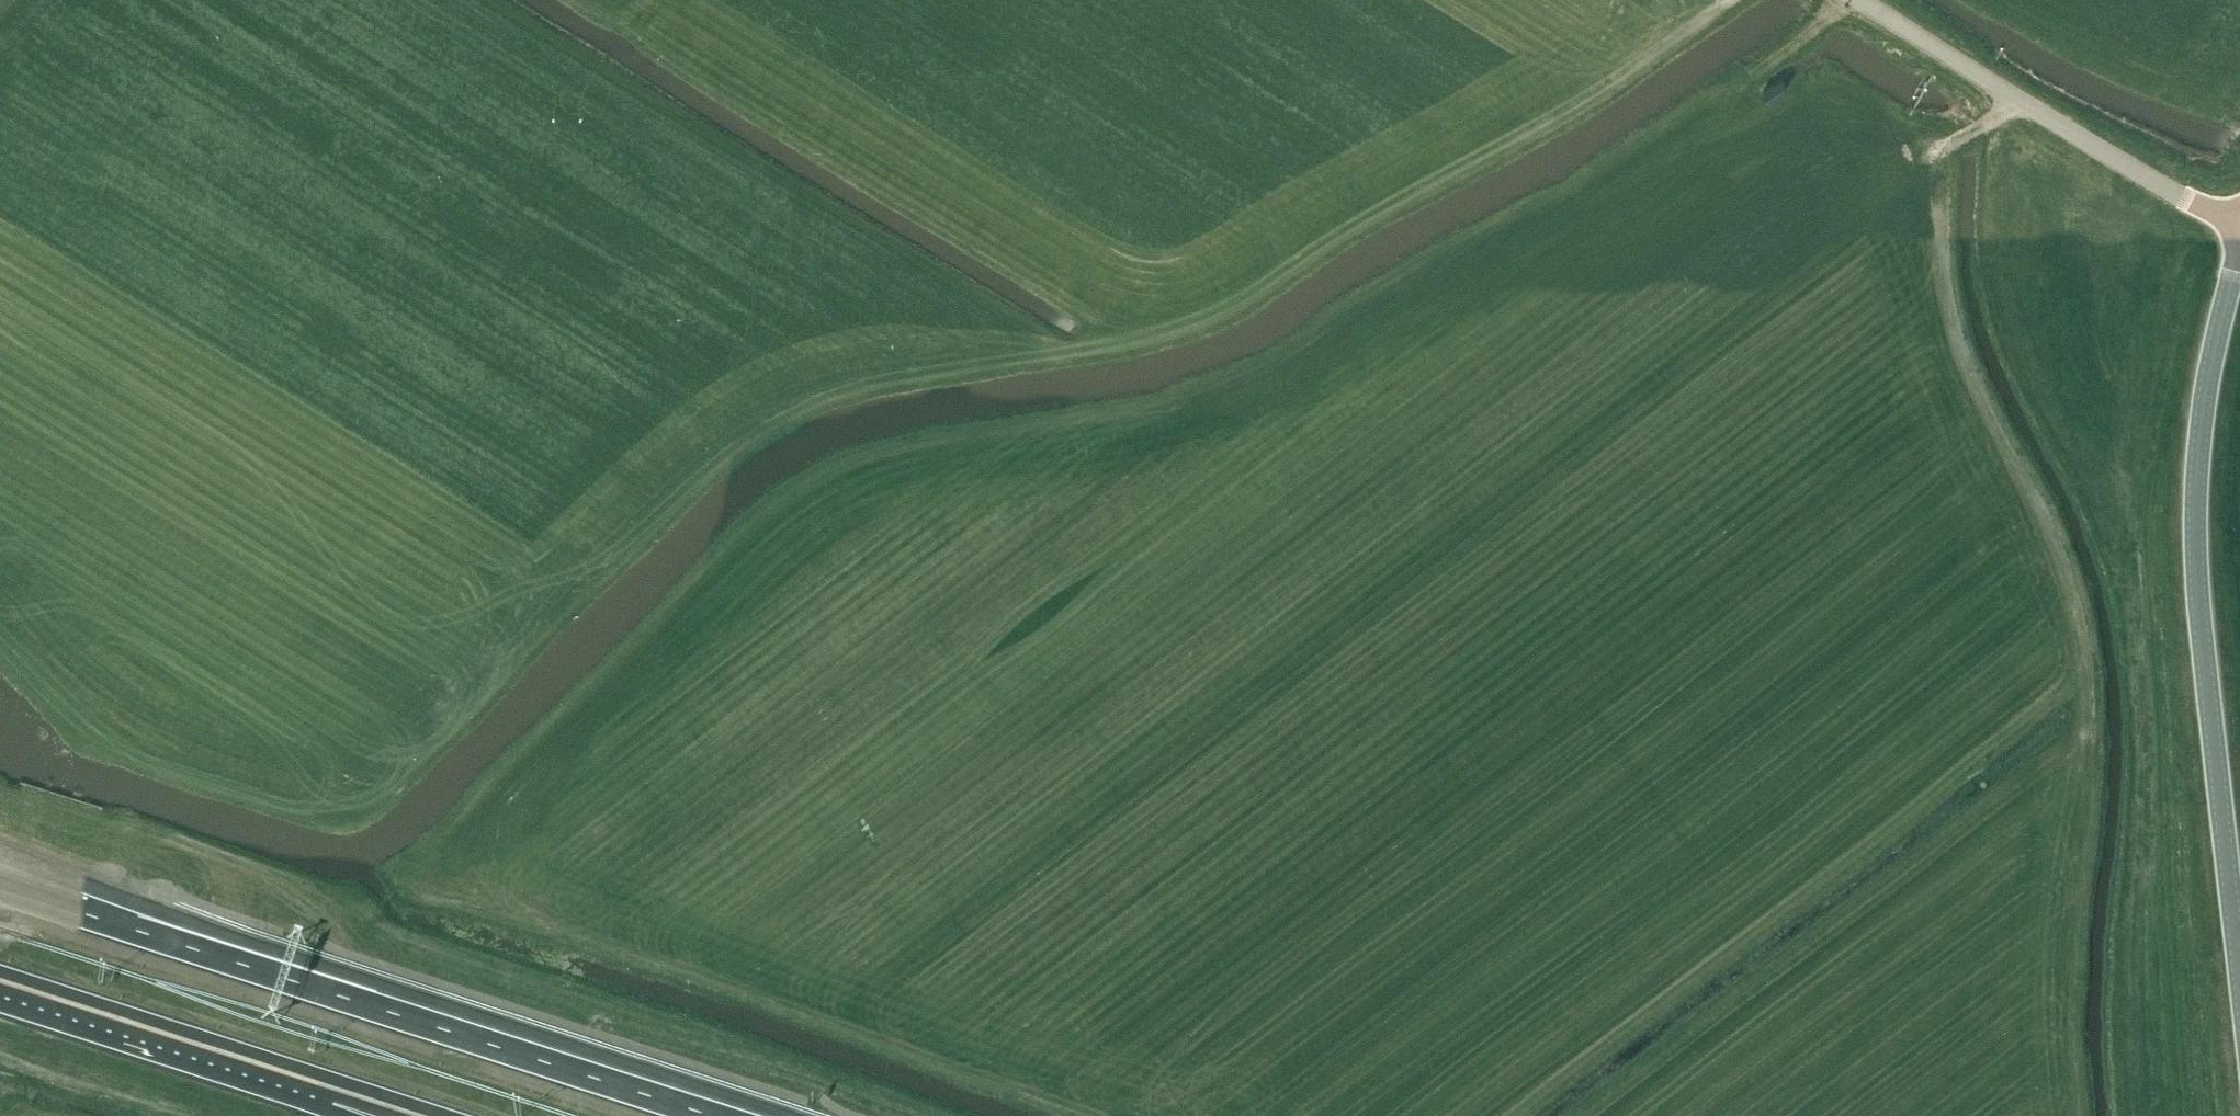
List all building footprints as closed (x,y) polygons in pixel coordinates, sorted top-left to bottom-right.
[(1763,91),(1769,101),(1787,89),(1780,79),(1763,91)]
